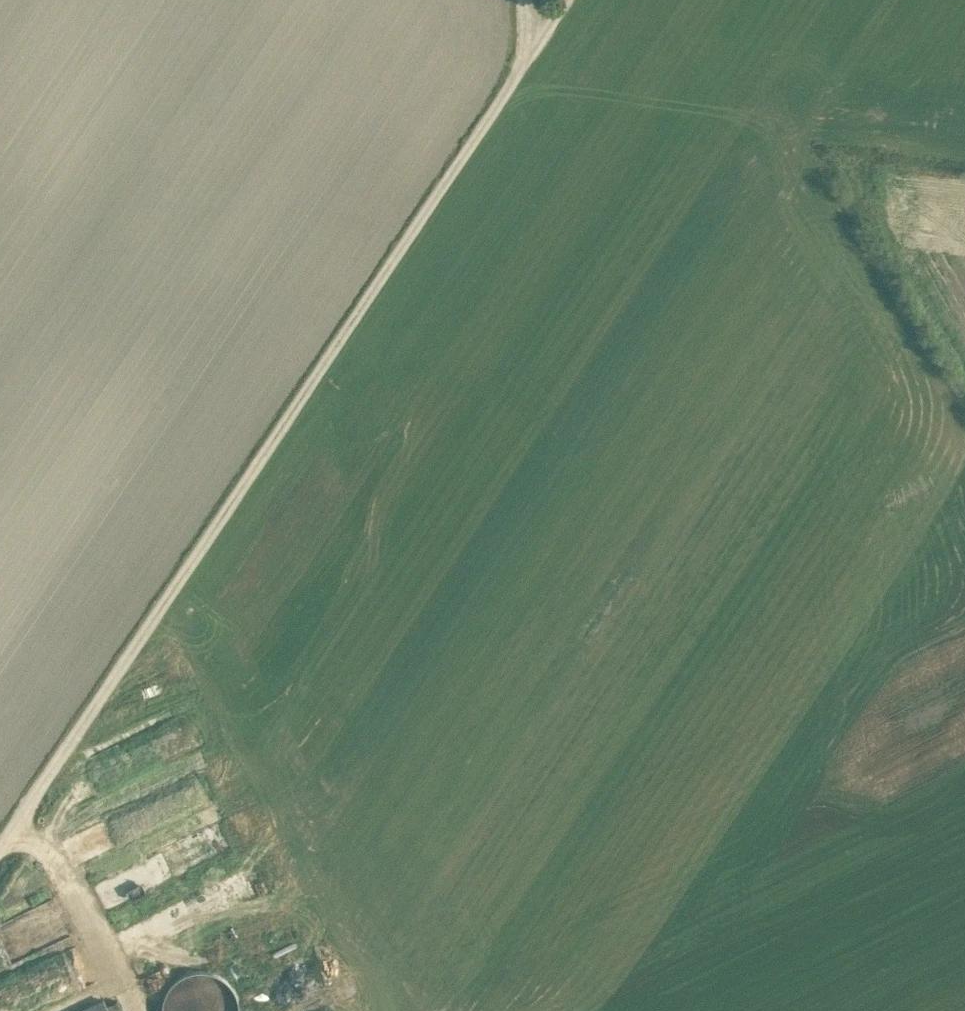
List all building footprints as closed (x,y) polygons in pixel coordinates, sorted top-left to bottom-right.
[(166,1001),(163,1010),(237,1010),(233,1000),(226,990),(216,984),(205,980),(193,980),(182,984),(172,991),(166,1001)] [(117,998),(106,1003),(104,998),(77,1010),(123,1010),(117,998)]
